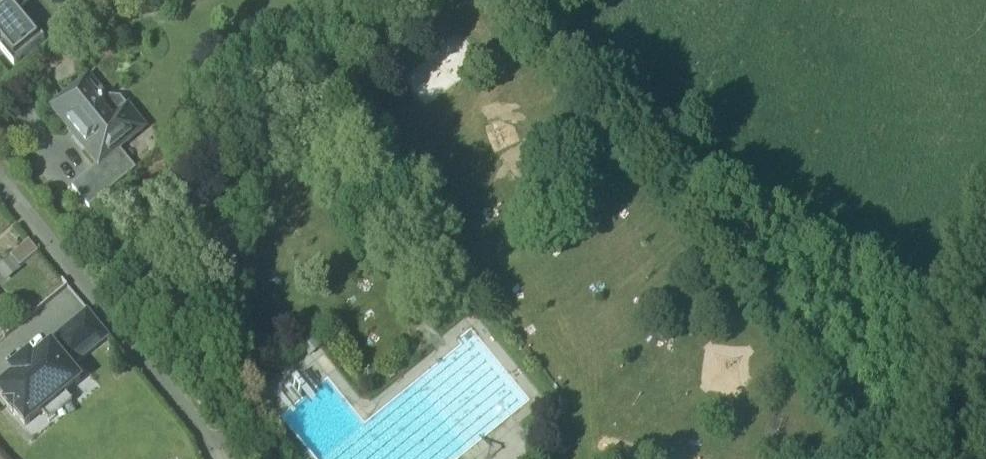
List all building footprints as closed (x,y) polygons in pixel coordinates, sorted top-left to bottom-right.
[(0,2),(0,13),(10,5),(38,39),(15,59),(4,46),(0,49),(14,66),(45,40),(14,2),(16,0),(2,0),(0,2)] [(10,5),(0,13),(0,41),(4,46),(15,59),(38,39),(10,5)] [(104,97),(89,78),(54,107),(85,146),(84,147),(99,165),(119,149),(144,128),(128,108),(126,110),(127,111),(120,117),(113,108),(103,107),(104,102),(106,102),(106,99),(104,99),(104,97)] [(99,165),(72,187),(90,208),(136,170),(119,149),(99,165)] [(29,240),(11,255),(20,266),(38,251),(29,240)] [(85,315),(52,343),(72,367),(106,338),(85,315)] [(52,343),(35,357),(31,352),(9,372),(13,376),(0,387),(0,398),(24,428),(85,381),(72,367),(52,343)]
